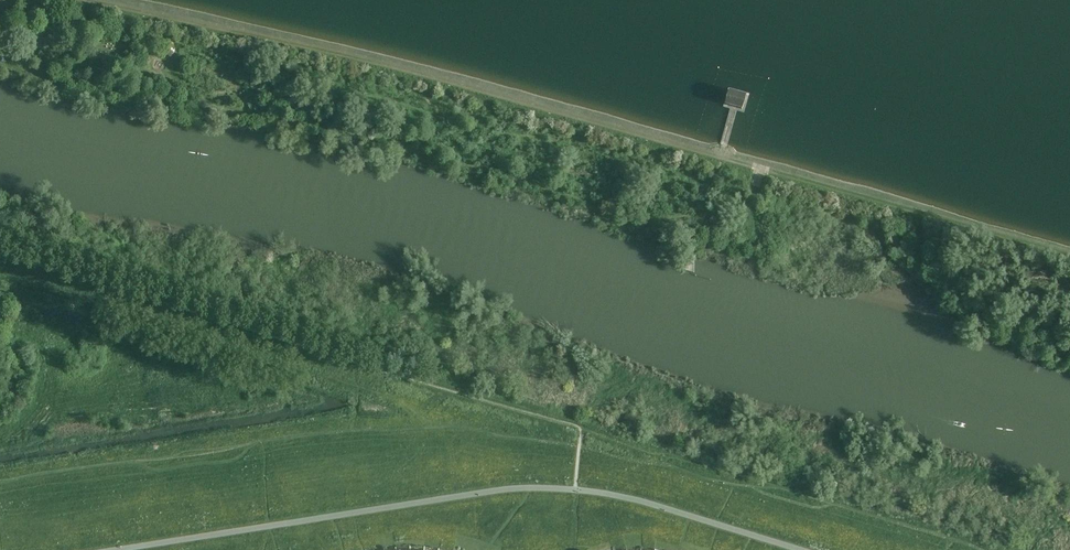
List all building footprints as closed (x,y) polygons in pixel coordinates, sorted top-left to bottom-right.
[(163,54),(172,60),(177,52),(167,46),(163,54)] [(742,109),(746,95),(730,90),(726,105),(742,109)]
